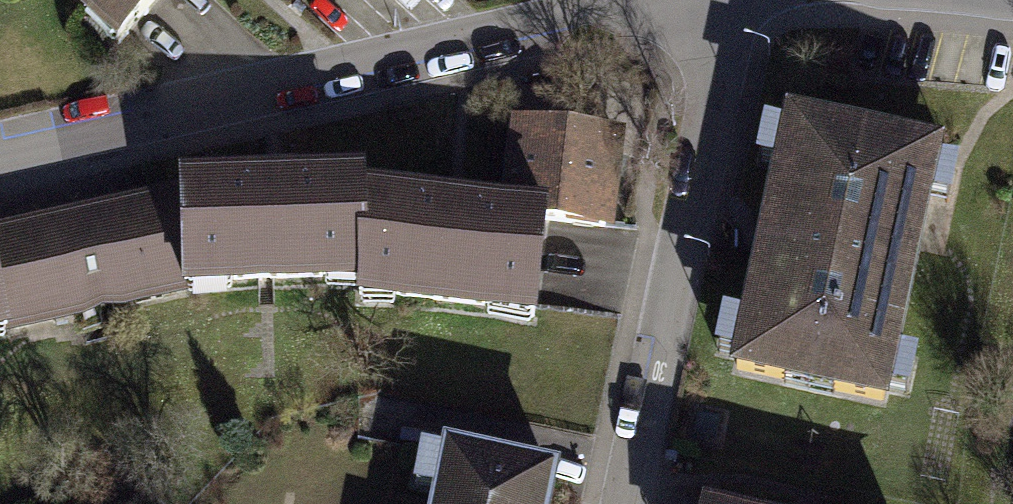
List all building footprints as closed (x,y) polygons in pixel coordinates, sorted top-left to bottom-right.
[(117,54),(164,0),(56,0),(117,54)] [(942,143),(785,110),(731,372),(887,405),(942,143)] [(514,119),(504,208),(559,214),(557,230),(617,237),(629,132),(572,126),(514,119)] [(185,185),(184,191),(188,299),(365,295),(373,192),(372,178),(185,185)] [(0,228),(0,300),(9,338),(188,299),(184,191),(0,228)] [(557,230),(559,214),(504,208),(373,192),(365,295),(363,311),(546,331),(557,230)] [(10,345),(9,338),(0,300),(0,348),(10,345)] [(449,457),(439,503),(554,503),(559,479),(449,457)]
